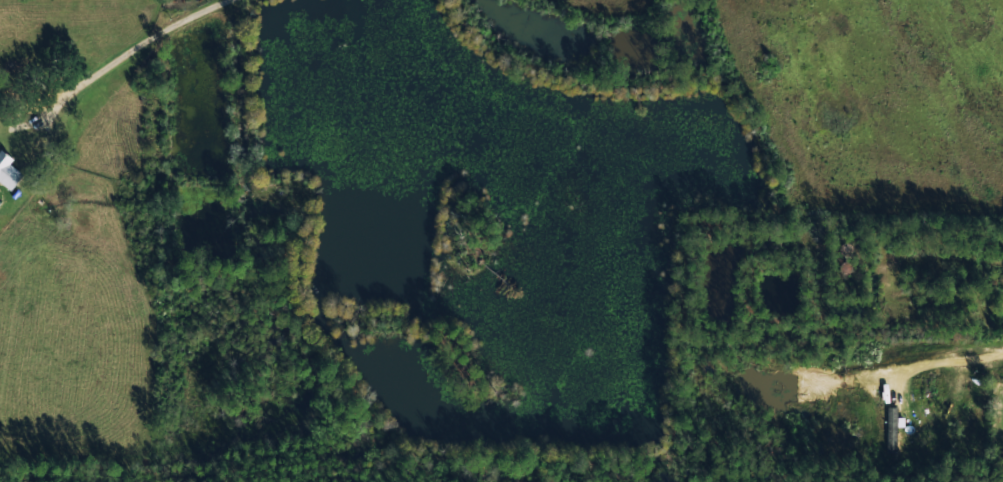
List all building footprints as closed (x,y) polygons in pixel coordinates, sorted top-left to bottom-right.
[(0,152),(0,183),(10,190),(25,171),(0,152)]
